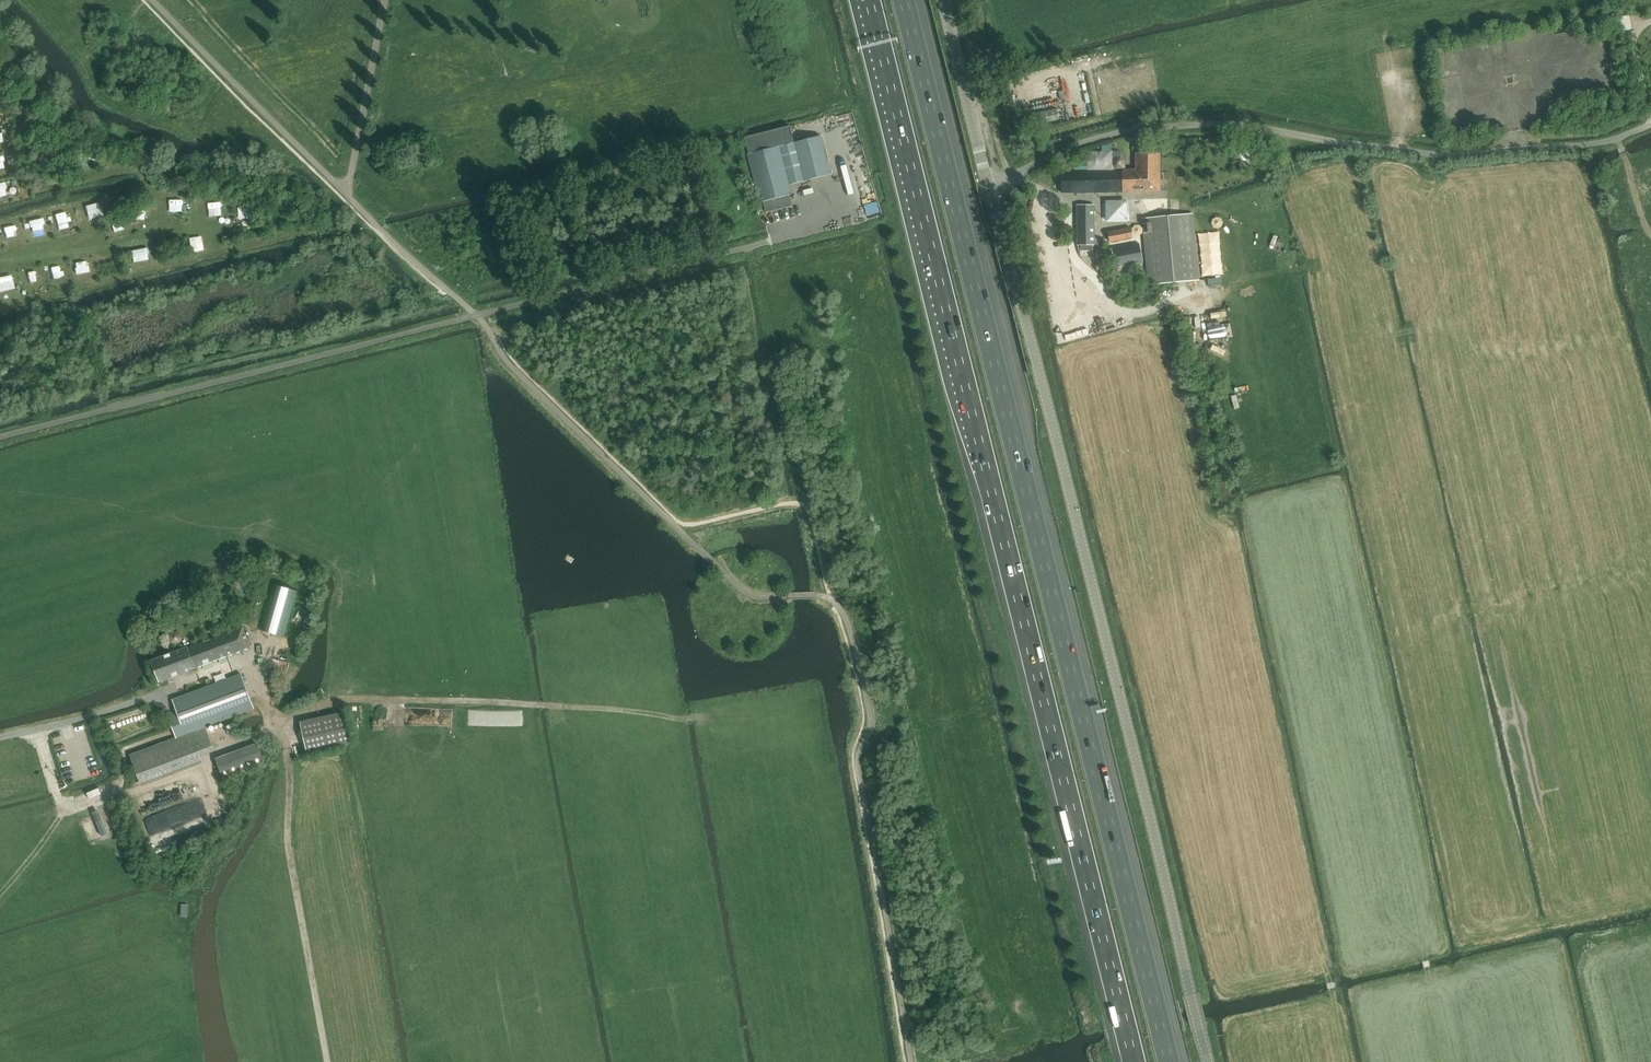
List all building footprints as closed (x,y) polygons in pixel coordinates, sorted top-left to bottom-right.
[(1056,109),(1030,115),(1032,126),(1058,120),(1056,109)] [(745,139),(749,154),(748,155),(760,203),(763,202),(766,212),(791,206),(789,195),(792,195),(789,185),(830,175),(820,137),(794,143),(790,127),(745,139)] [(1137,171),(1061,172),(1061,193),(1160,191),(1159,154),(1136,155),(1137,171)] [(1116,157),(1111,161),(1111,165),(1113,169),(1124,168),(1124,161),(1121,157),(1116,157)] [(0,182),(0,194),(10,192),(8,181),(0,182)] [(1105,199),(1105,220),(1128,221),(1129,200),(1105,199)] [(168,213),(179,211),(177,200),(166,202),(168,213)] [(87,205),(90,219),(104,215),(100,202),(87,205)] [(222,213),(223,203),(215,203),(214,213),(222,213)] [(1094,205),(1077,205),(1077,246),(1095,245),(1094,205)] [(155,220),(153,209),(141,211),(143,223),(155,220)] [(59,229),(71,227),(68,211),(57,213),(59,229)] [(1192,281),(1199,281),(1193,215),(1148,218),(1142,219),(1148,285),(1192,281)] [(6,226),(7,238),(18,238),(18,226),(6,226)] [(1130,228),(1108,232),(1110,242),(1132,238),(1131,232),(1130,228)] [(194,252),(206,249),(203,235),(191,238),(194,252)] [(1140,244),(1112,250),(1115,267),(1143,262),(1140,244)] [(134,250),(135,261),(151,259),(150,248),(134,250)] [(76,262),(77,273),(90,272),(89,260),(76,262)] [(52,267),(54,277),(64,275),(62,265),(52,267)] [(15,289),(14,275),(0,277),(0,291),(15,289)] [(239,574),(234,585),(243,589),(248,579),(239,574)] [(276,584),(262,629),(284,636),(298,591),(276,584)] [(152,660),(156,670),(153,671),(154,674),(157,673),(161,683),(196,669),(196,668),(250,648),(243,627),(188,648),(188,647),(152,660)] [(176,632),(172,634),(170,638),(172,643),(176,645),(180,643),(182,639),(180,634),(176,632)] [(174,701),(178,713),(169,717),(177,738),(130,755),(139,779),(214,751),(205,727),(254,708),(242,675),(174,701)] [(351,745),(344,713),(300,722),(308,755),(341,747),(351,745)] [(224,782),(266,766),(258,745),(217,761),(224,782)] [(175,783),(178,794),(191,791),(192,798),(210,794),(206,776),(175,783)] [(187,905),(183,905),(183,907),(180,909),(180,913),(182,915),(182,917),(187,917),(187,915),(190,913),(190,909),(187,907),(187,905)]
